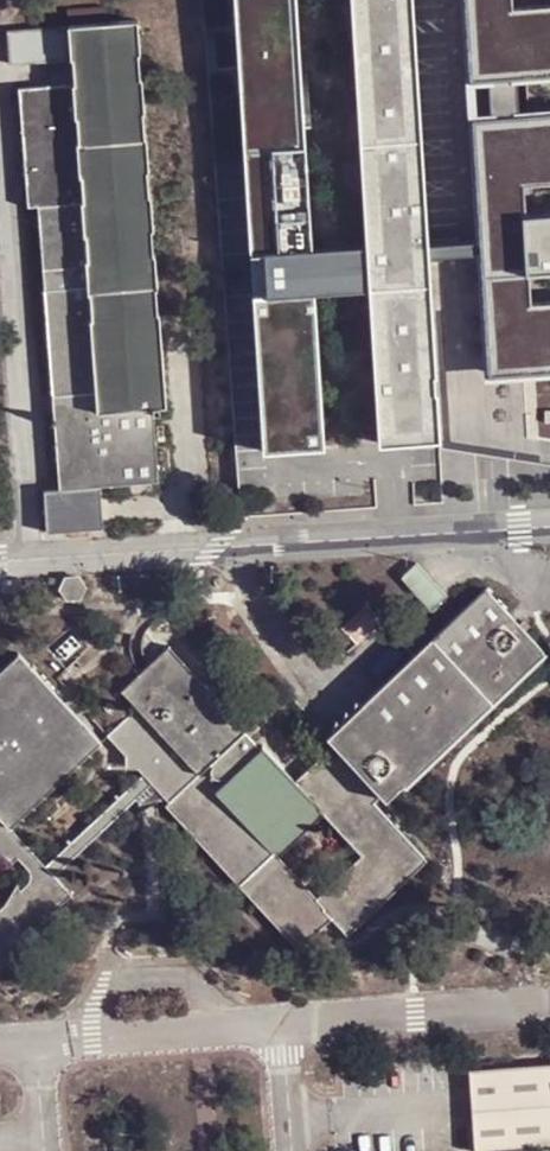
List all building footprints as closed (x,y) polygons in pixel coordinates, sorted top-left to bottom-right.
[(261,461),(322,459),(313,304),(311,264),(295,0),(233,0),(261,461)] [(366,261),(368,301),(378,455),(440,452),(428,266),(412,0),(350,0),(366,261)] [(490,385),(549,382),(549,0),(472,0),(484,262),(490,385)] [(69,4),(70,27),(110,25),(109,2),(69,4)] [(68,36),(70,70),(72,94),(80,214),(37,218),(57,501),(98,497),(157,493),(154,424),(160,424),(160,417),(165,417),(158,318),(138,32),(68,36)] [(70,70),(68,36),(5,40),(7,74),(70,70)] [(72,94),(16,98),(24,216),(37,216),(37,218),(80,214),(72,94)] [(366,261),(311,264),(313,304),(368,301),(366,261)] [(101,540),(98,497),(41,503),(44,544),(101,540)] [(416,576),(402,589),(432,623),(447,610),(416,576)] [(64,610),(79,609),(83,598),(76,589),(63,590),(57,602),(64,610)] [(75,906),(57,888),(139,808),(149,798),(159,808),(303,958),(333,932),(345,943),(422,870),(373,815),(380,809),(383,813),(543,665),(503,621),(485,601),(419,662),(326,748),(331,753),(291,790),(259,757),(256,758),(244,745),(246,742),(169,659),(153,675),(104,718),(118,737),(106,749),(141,790),(49,879),(13,838),(103,755),(51,700),(20,666),(0,684),(0,868),(3,866),(11,868),(15,874),(20,868),(34,884),(34,892),(26,902),(19,895),(11,913),(1,918),(0,917),(0,976),(75,906)] [(470,1087),(475,1150),(509,1150),(549,1148),(549,1081),(470,1087)]
